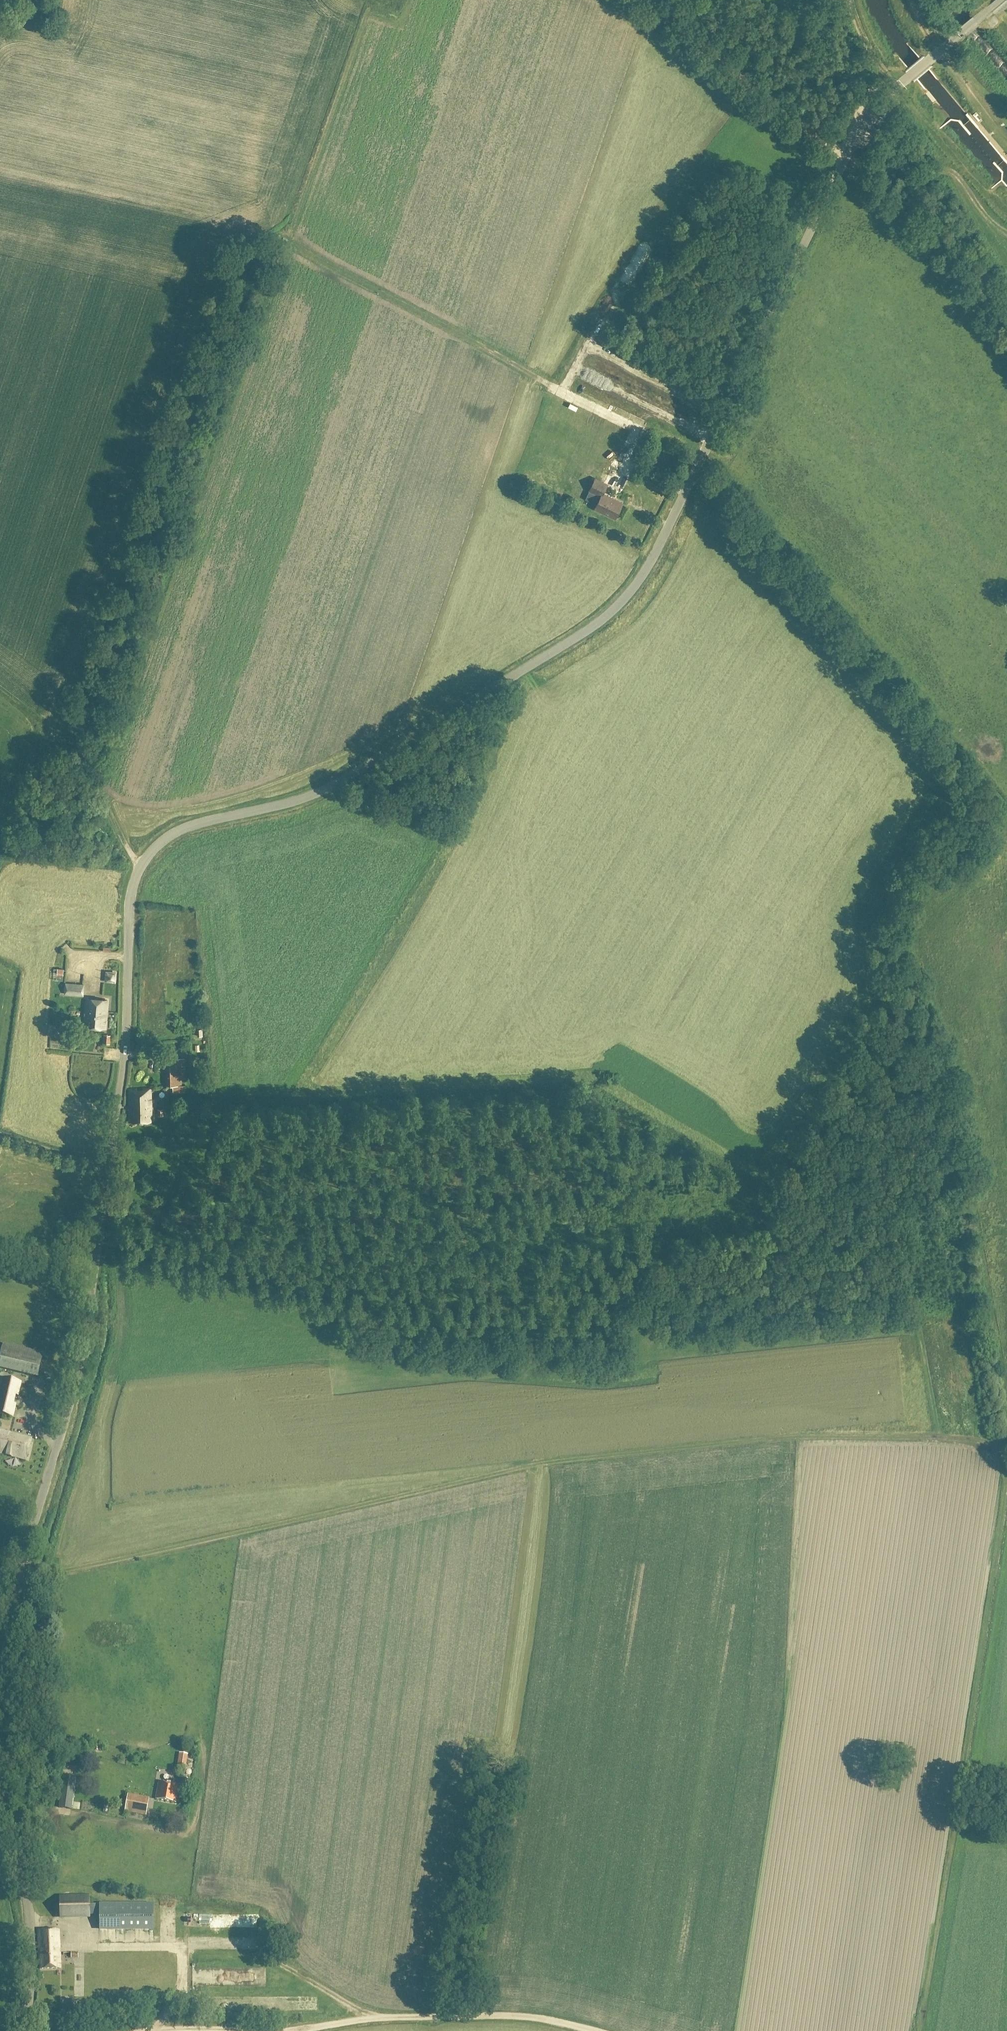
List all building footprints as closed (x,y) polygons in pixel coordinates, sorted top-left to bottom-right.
[(625,444),(622,443),(560,411),(539,452),(595,480),(589,491),(600,497),(594,509),(614,519),(622,504),(603,494),(607,485),(605,484),(625,444)] [(111,971),(105,976),(109,983),(115,979),(111,971)] [(83,997),(85,985),(65,983),(64,995),(83,997)] [(105,1029),(107,1001),(87,999),(85,1028),(105,1029)] [(61,1035),(62,1027),(51,1026),(51,1035),(61,1035)] [(110,1044),(110,1035),(103,1034),(102,1043),(110,1044)] [(165,1059),(166,1085),(181,1086),(181,1078),(185,1078),(185,1069),(181,1069),(181,1066),(185,1067),(184,1058),(165,1059)] [(152,1122),(150,1089),(129,1090),(130,1123),(152,1122)] [(44,1353),(3,1343),(0,1356),(0,1369),(38,1378),(44,1353)] [(13,1416),(16,1405),(13,1404),(16,1395),(18,1396),(21,1383),(2,1379),(0,1388),(0,1413),(13,1416)] [(26,1460),(28,1453),(24,1452),(25,1445),(29,1446),(31,1438),(0,1430),(0,1454),(26,1460)] [(181,1753),(179,1766),(186,1767),(188,1755),(181,1753)] [(71,1809),(75,1777),(63,1776),(59,1808),(71,1809)] [(179,1785),(159,1781),(156,1799),(176,1803),(179,1785)] [(149,1797),(129,1794),(126,1812),(146,1815),(149,1797)] [(65,1905),(89,1905),(89,1896),(60,1896),(60,1913),(65,1913),(65,1905)] [(153,1929),(153,1904),(117,1905),(118,1929),(153,1929)] [(60,1968),(58,1930),(38,1931),(40,1969),(60,1968)]
